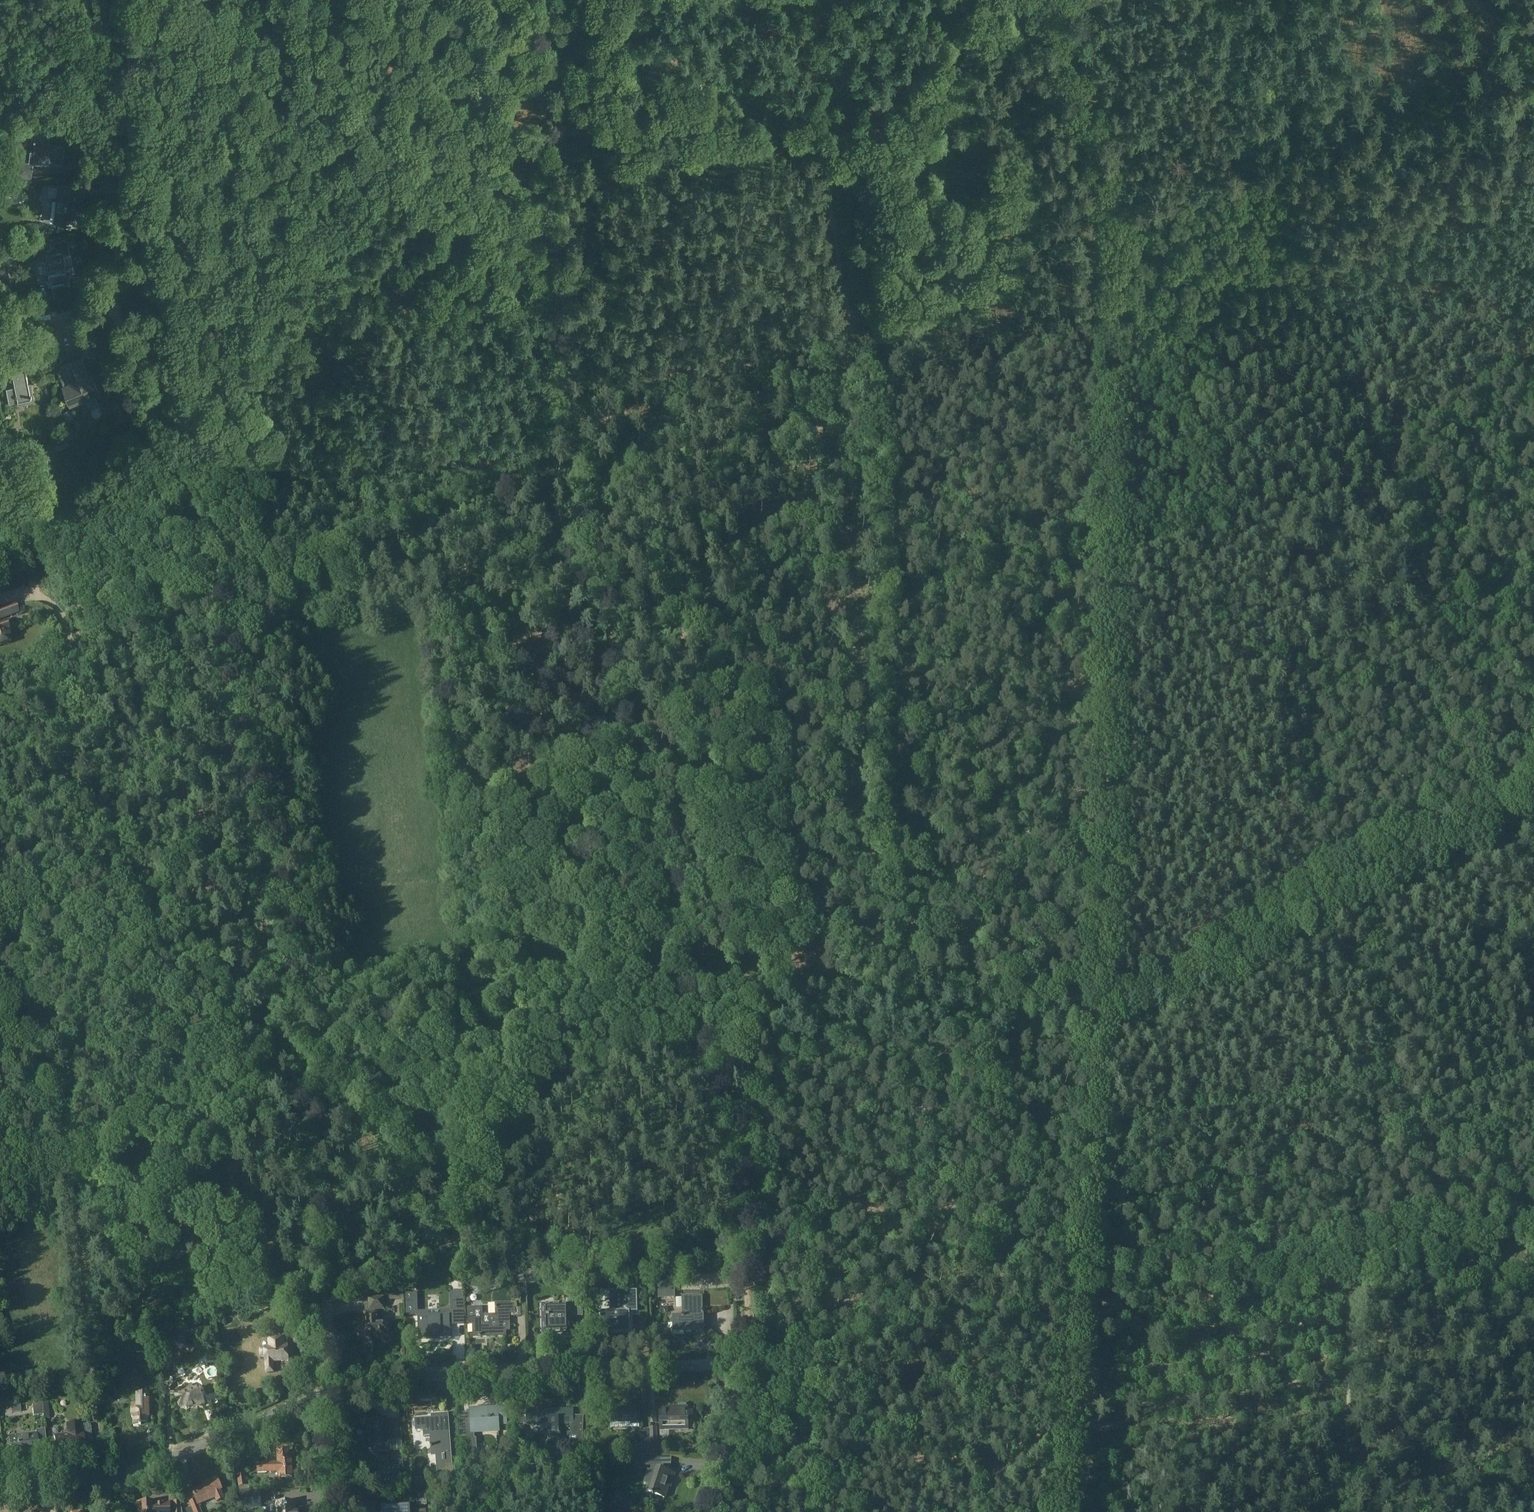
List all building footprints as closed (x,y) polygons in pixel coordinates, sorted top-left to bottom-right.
[(19,161),(17,177),(32,179),(33,163),(47,164),(47,162),(55,163),(62,164),(63,164),(65,146),(50,145),(51,134),(33,132),(32,141),(36,141),(35,152),(31,151),(29,162),(19,161)] [(58,185),(57,197),(60,197),(57,222),(78,225),(80,202),(83,203),(85,188),(58,185)] [(6,256),(12,255),(10,244),(3,246),(2,240),(0,241),(0,258),(2,257),(6,256)] [(68,242),(60,244),(62,253),(64,253),(65,254),(70,253),(70,252),(68,242)] [(47,261),(35,263),(38,275),(50,273),(50,275),(51,279),(52,287),(70,283),(65,254),(64,253),(62,253),(47,256),(47,261)] [(92,376),(88,377),(81,359),(63,366),(70,384),(64,386),(71,405),(99,393),(92,376)] [(11,366),(15,386),(6,388),(10,403),(18,402),(19,405),(35,401),(31,382),(29,383),(25,363),(11,366)] [(73,418),(70,410),(63,412),(66,421),(73,418)] [(19,436),(12,437),(14,444),(20,442),(19,436)] [(17,613),(14,604),(0,609),(0,619),(17,613)] [(11,641),(8,634),(9,634),(4,622),(0,623),(0,645),(11,641)] [(498,1277),(487,1278),(488,1288),(499,1287),(498,1277)] [(518,1284),(519,1307),(527,1307),(526,1284),(519,1284),(518,1284)] [(674,1289),(665,1290),(665,1298),(675,1298),(674,1289)] [(609,1311),(600,1312),(600,1334),(629,1333),(628,1312),(629,1312),(636,1311),(636,1291),(609,1291),(609,1311)] [(415,1293),(404,1293),(405,1313),(415,1312),(415,1293)] [(365,1312),(363,1312),(365,1337),(376,1336),(376,1340),(384,1339),(384,1340),(390,1340),(389,1334),(390,1334),(390,1323),(387,1324),(387,1323),(380,1324),(379,1311),(380,1311),(385,1310),(384,1296),(382,1296),(368,1297),(368,1304),(369,1312),(368,1312),(365,1312)] [(697,1332),(698,1331),(703,1331),(702,1297),(682,1297),(682,1315),(672,1316),(673,1332),(691,1331),(692,1332),(697,1332)] [(306,1298),(290,1300),(290,1301),(292,1312),(308,1310),(307,1309),(306,1299),(306,1298)] [(464,1310),(464,1299),(454,1299),(454,1310),(464,1310)] [(548,1312),(542,1312),(542,1335),(570,1334),(570,1316),(582,1316),(582,1301),(569,1302),(569,1305),(548,1305),(548,1312)] [(481,1316),(480,1308),(468,1309),(468,1324),(473,1324),(473,1338),(505,1337),(505,1331),(509,1331),(508,1312),(514,1312),(513,1303),(496,1304),(496,1315),(481,1316)] [(440,1337),(440,1338),(451,1338),(451,1329),(448,1329),(448,1322),(450,1322),(449,1314),(417,1315),(418,1330),(420,1330),(420,1339),(429,1339),(429,1337),(440,1337)] [(285,1319),(277,1320),(278,1328),(286,1327),(285,1319)] [(169,1329),(171,1335),(165,1336),(167,1351),(186,1348),(184,1336),(178,1337),(176,1327),(169,1329)] [(135,1338),(135,1352),(147,1352),(147,1338),(135,1338)] [(265,1357),(266,1373),(273,1372),(272,1362),(288,1361),(286,1343),(281,1344),(281,1338),(268,1339),(268,1348),(264,1348),(264,1350),(259,1350),(260,1358),(265,1357)] [(185,1405),(187,1409),(196,1405),(197,1407),(205,1404),(202,1397),(204,1397),(202,1390),(201,1389),(200,1388),(194,1390),(194,1389),(193,1389),(192,1385),(178,1390),(179,1394),(175,1395),(179,1407),(185,1405)] [(140,1427),(141,1427),(141,1424),(148,1423),(148,1417),(150,1417),(149,1393),(136,1394),(136,1402),(135,1402),(135,1405),(131,1405),(132,1418),(133,1418),(134,1427),(140,1427)] [(42,1403),(32,1404),(33,1416),(43,1415),(42,1403)] [(687,1430),(687,1423),(686,1407),(672,1407),(672,1409),(659,1409),(659,1431),(687,1430)] [(465,1424),(459,1425),(460,1438),(466,1438),(467,1456),(468,1456),(472,1456),(472,1450),(467,1451),(466,1440),(475,1440),(475,1439),(474,1439),(474,1432),(497,1430),(498,1430),(498,1424),(506,1423),(505,1410),(496,1411),(496,1408),(496,1409),(494,1409),(482,1410),(480,1410),(480,1409),(480,1412),(470,1413),(470,1422),(465,1422),(465,1424)] [(638,1409),(610,1409),(610,1423),(610,1428),(639,1428),(639,1422),(638,1409)] [(526,1411),(526,1424),(548,1424),(547,1440),(558,1440),(558,1424),(570,1424),(570,1433),(567,1433),(567,1445),(582,1445),(584,1416),(573,1416),(573,1410),(526,1410),(526,1411)] [(439,1418),(415,1420),(416,1430),(423,1430),(424,1436),(430,1436),(432,1456),(436,1455),(437,1462),(451,1461),(448,1414),(439,1415),(439,1418)] [(375,1452),(391,1451),(389,1419),(373,1420),(375,1452)] [(67,1434),(54,1436),(56,1450),(75,1447),(77,1445),(82,1444),(83,1447),(84,1446),(84,1444),(92,1443),(90,1424),(80,1425),(79,1425),(79,1423),(66,1424),(67,1434)] [(36,1434),(9,1437),(11,1454),(38,1451),(38,1450),(47,1449),(45,1429),(35,1430),(36,1434)] [(639,1450),(634,1450),(634,1458),(634,1464),(645,1464),(644,1442),(639,1447),(639,1450)] [(279,1472),(279,1477),(292,1477),(292,1460),(288,1460),(288,1449),(277,1450),(277,1463),(257,1464),(258,1473),(279,1472)] [(652,1472),(645,1492),(664,1498),(669,1483),(671,1483),(674,1474),(672,1474),(670,1473),(670,1466),(660,1466),(658,1466),(657,1469),(656,1473),(652,1472)] [(387,1468),(380,1469),(381,1487),(400,1486),(399,1468),(387,1468)] [(238,1486),(247,1485),(245,1474),(237,1475),(238,1486)] [(195,1499),(189,1502),(191,1507),(185,1510),(186,1511),(202,1511),(199,1505),(215,1498),(216,1502),(224,1499),(220,1491),(222,1490),(216,1477),(205,1482),(206,1484),(192,1491),(195,1499)] [(460,1480),(453,1480),(438,1482),(438,1483),(439,1487),(439,1489),(461,1487),(460,1480)] [(240,1493),(241,1508),(261,1507),(260,1492),(240,1493)] [(416,1506),(427,1505),(427,1493),(416,1493),(416,1506)] [(617,1500),(616,1507),(629,1509),(629,1502),(617,1500)] [(174,1503),(176,1511),(182,1511),(179,1501),(174,1503)] [(138,1511),(170,1511),(169,1504),(156,1504),(156,1503),(137,1504),(138,1511)]
